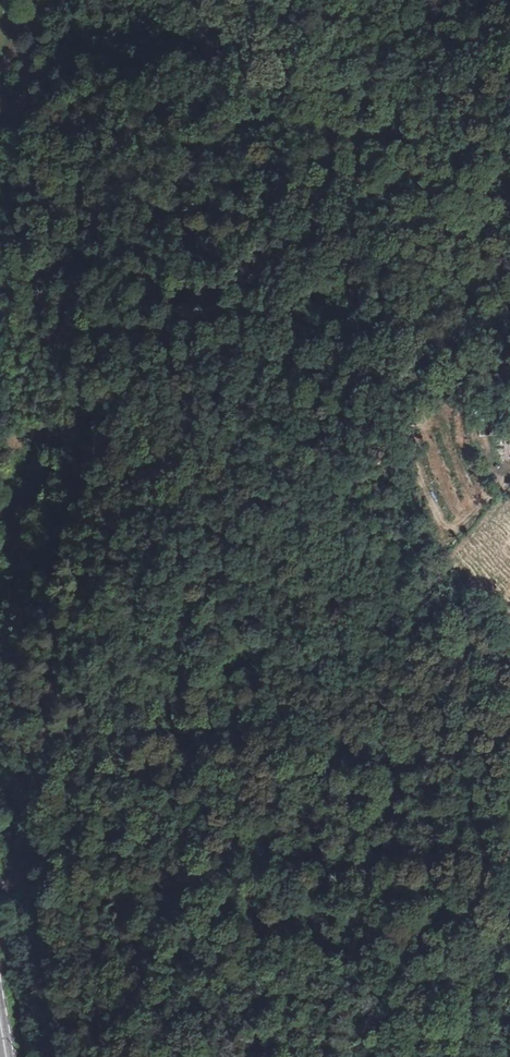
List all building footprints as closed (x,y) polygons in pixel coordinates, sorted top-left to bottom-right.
[(33,432),(14,434),(15,445),(33,443),(33,432)] [(7,815),(0,815),(0,834),(8,834),(7,815)]
